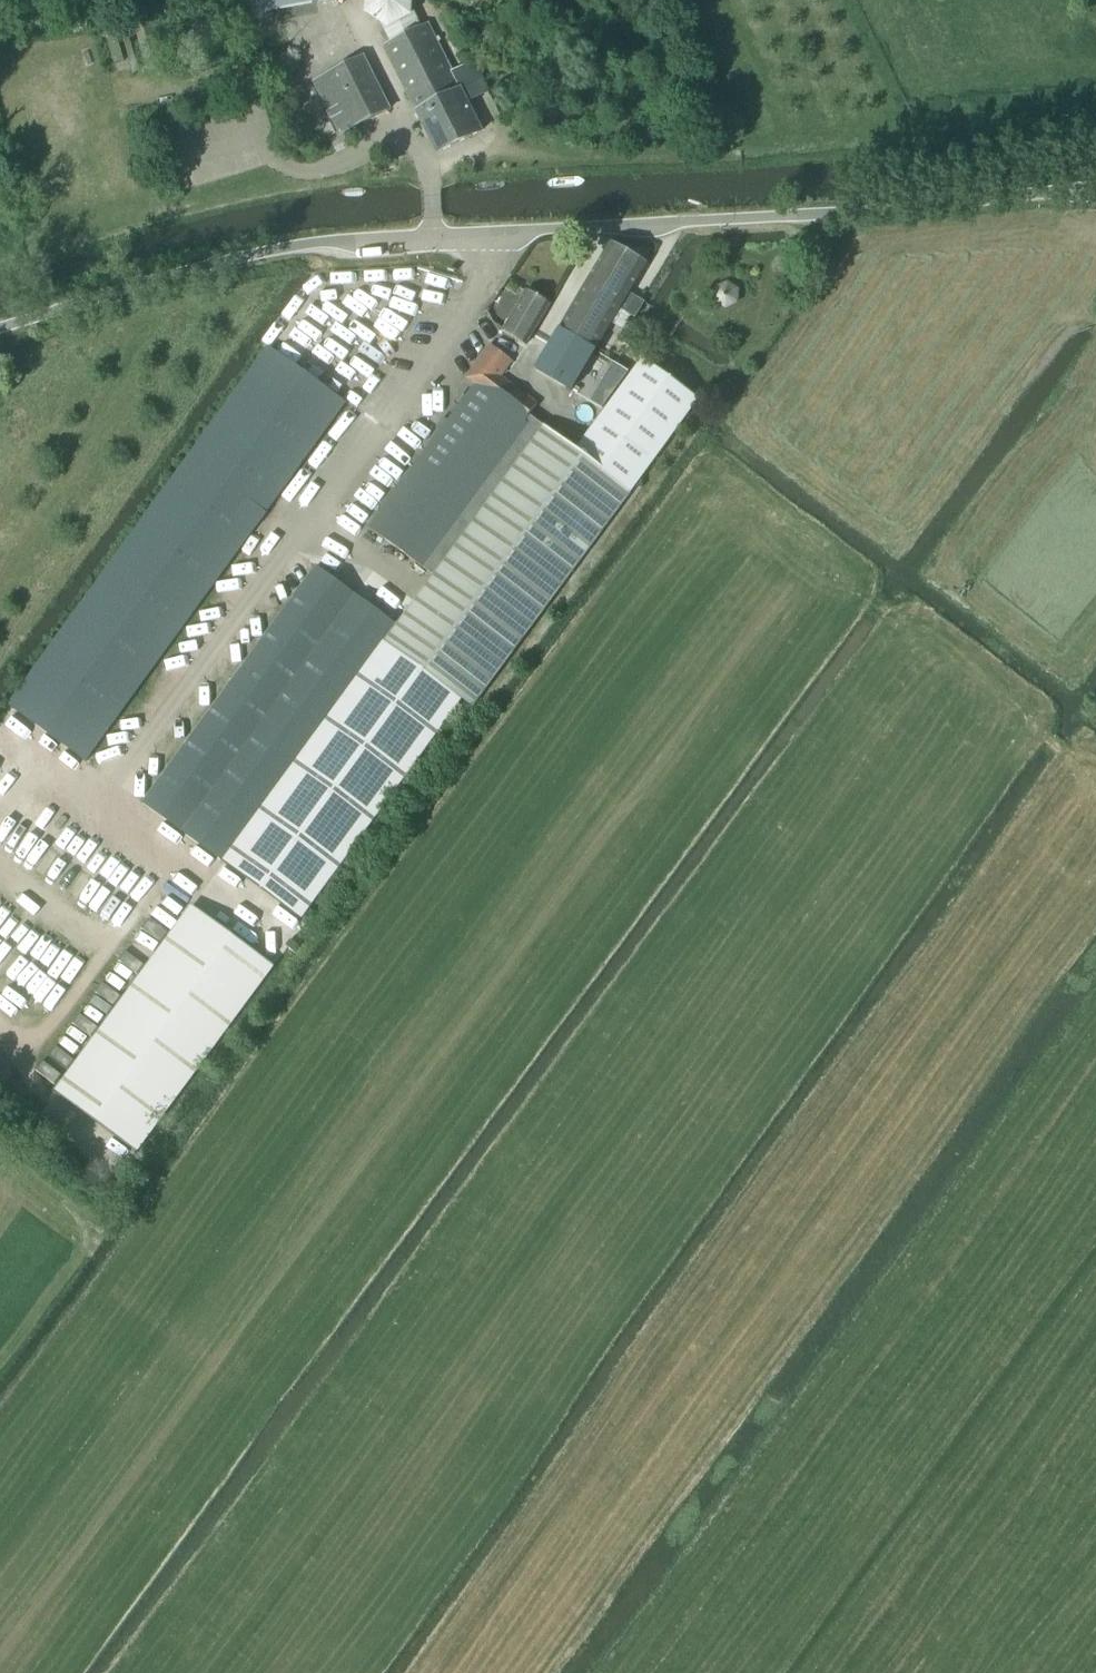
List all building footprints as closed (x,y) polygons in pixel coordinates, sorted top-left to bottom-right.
[(328,0),(252,0),(254,14),(328,0)] [(477,74),(472,63),(451,73),(426,25),(420,28),(409,7),(410,0),(366,0),(365,13),(380,23),(390,43),(381,48),(435,154),(481,132),(466,102),(486,92),(477,74)] [(338,135),(388,110),(362,58),(312,83),(338,135)] [(627,295),(644,265),(609,244),(536,370),(571,390),(618,310),(633,319),(643,303),(627,295)] [(525,346),(549,306),(525,292),(502,332),(525,346)] [(575,450),(528,416),(537,405),(500,378),(512,362),(490,345),(465,379),(474,386),(368,529),(433,577),(397,627),(318,570),(144,806),(301,921),(463,701),(471,708),(697,400),(642,360),(575,450)] [(85,762),(344,403),(268,348),(8,707),(18,714),(85,762)] [(199,1066),(273,966),(192,907),(123,1001),(56,1093),(135,1152),(199,1066)]
